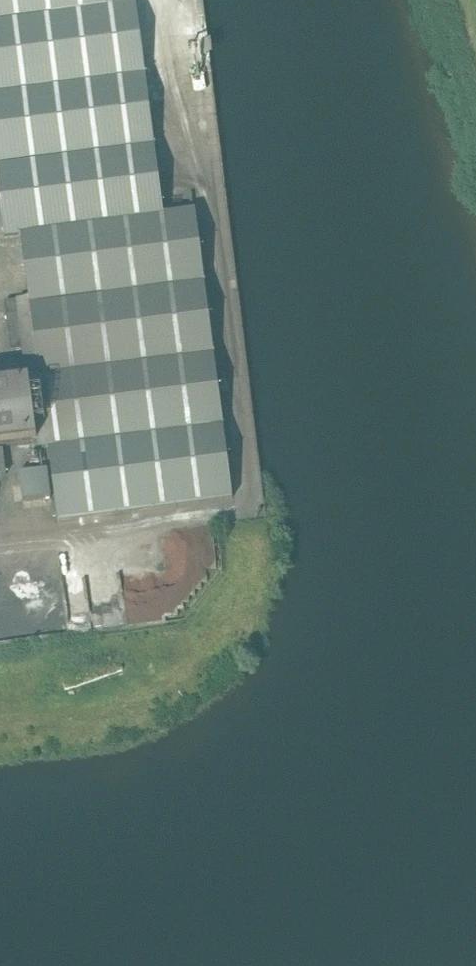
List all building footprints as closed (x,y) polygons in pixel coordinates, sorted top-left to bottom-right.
[(0,162),(0,173),(8,234),(22,232),(59,520),(234,498),(196,210),(164,214),(155,142),(0,162)] [(23,349),(18,300),(6,302),(12,350),(23,349)] [(36,441),(28,384),(0,388),(0,446),(36,441)] [(19,472),(23,501),(52,497),(48,468),(19,472)]
